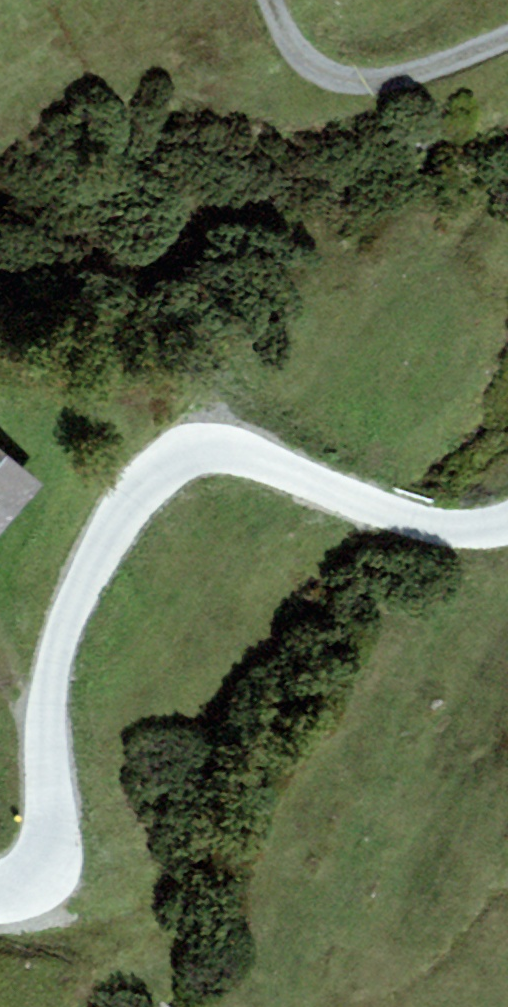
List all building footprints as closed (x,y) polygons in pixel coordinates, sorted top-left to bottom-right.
[(33,482),(0,455),(0,523),(33,482)]
